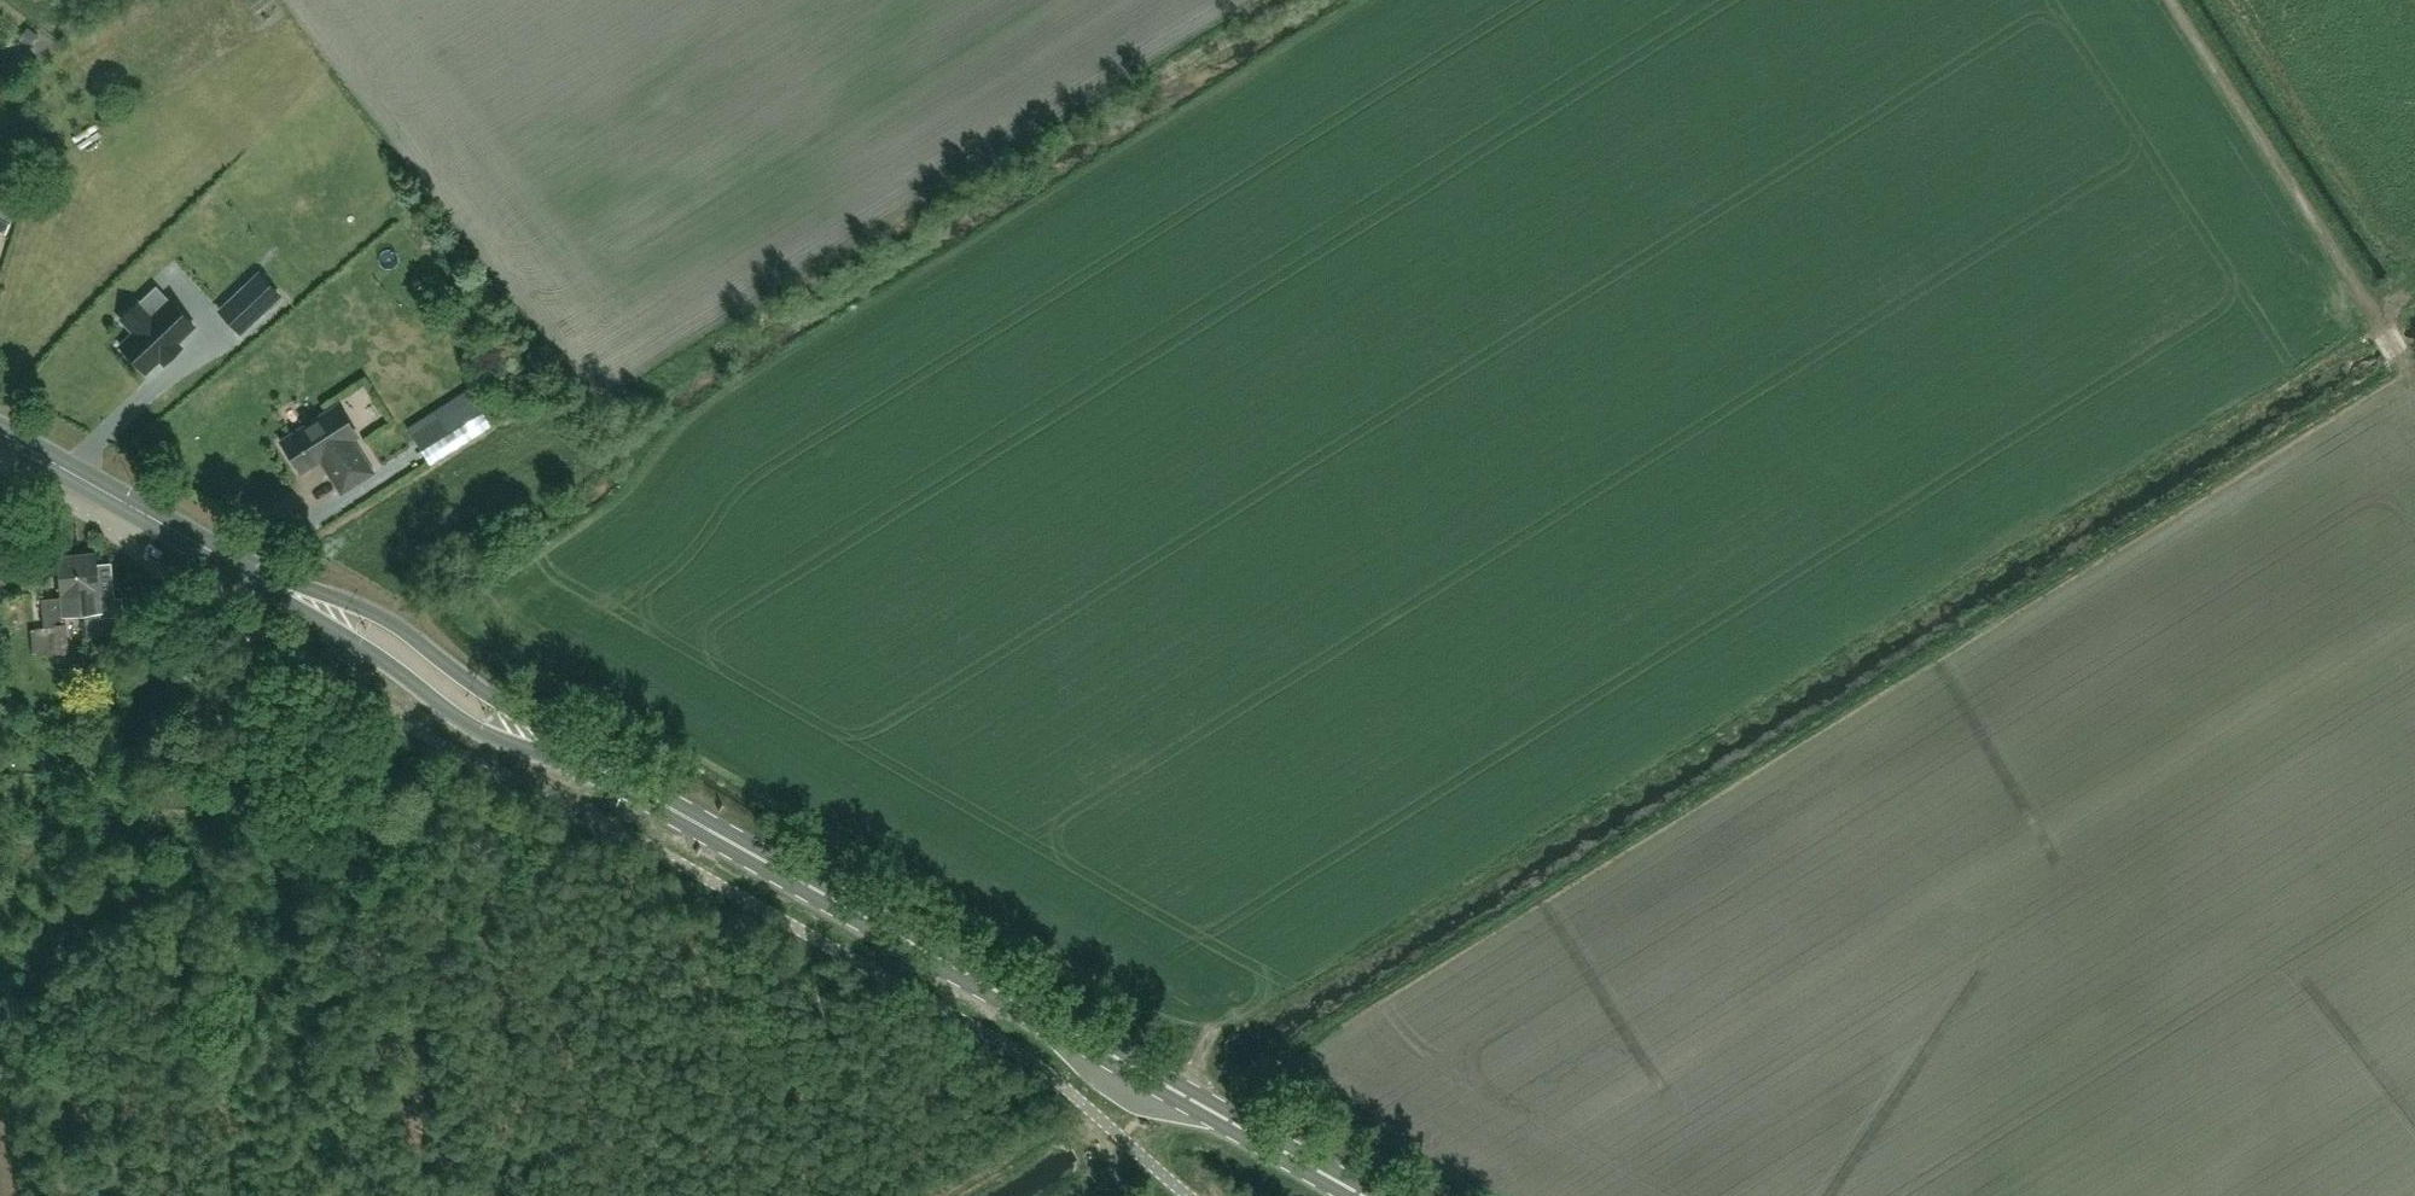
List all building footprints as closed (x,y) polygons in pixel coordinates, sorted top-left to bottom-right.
[(6,234),(16,211),(0,204),(0,231),(6,234)] [(240,333),(261,313),(279,296),(259,275),(241,292),(220,311),(240,333)] [(152,317),(138,303),(121,319),(135,333),(121,347),(145,373),(158,361),(159,359),(160,360),(177,344),(177,343),(178,342),(194,327),(169,300),(152,317)] [(372,473),(352,440),(358,436),(338,406),(281,442),(300,472),(321,459),(342,492),(372,473)] [(430,466),(459,447),(447,427),(418,446),(430,466)] [(111,563),(98,564),(96,552),(77,555),(83,613),(116,610),(114,589),(112,589),(111,582),(113,582),(111,563)] [(83,613),(77,555),(58,557),(62,595),(62,597),(42,599),(45,628),(49,627),(53,666),(77,663),(73,624),(66,625),(66,615),(83,613)] [(71,769),(89,767),(87,752),(69,754),(71,769)]
